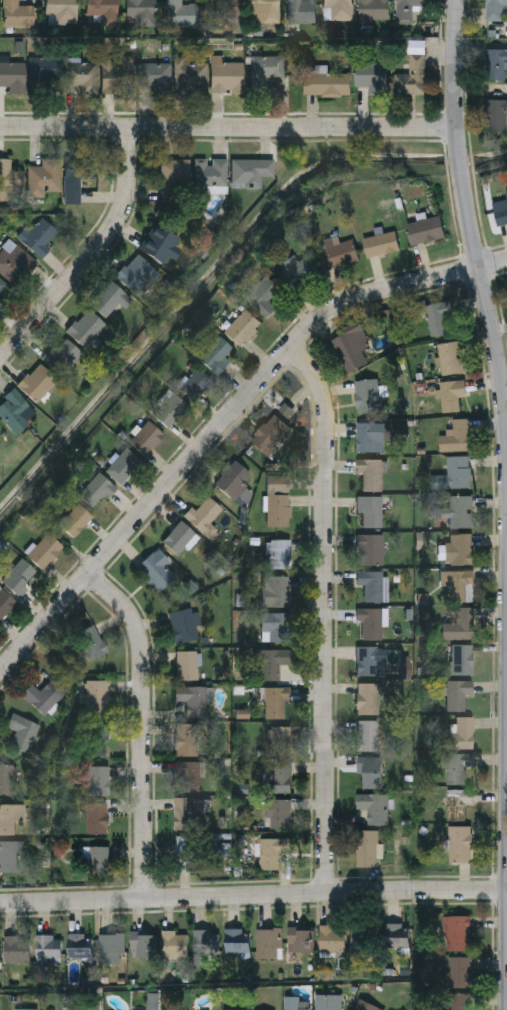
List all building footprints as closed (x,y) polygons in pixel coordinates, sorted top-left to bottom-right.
[(2,28),(2,0),(18,0),(18,5),(34,5),(34,28),(2,28)] [(45,11),(45,0),(78,0),(78,24),(56,24),(56,11),(45,11)] [(85,15),(85,0),(117,0),(117,21),(103,21),(103,15),(85,15)] [(126,24),(126,0),(155,0),(155,24),(126,24)] [(166,26),(166,0),(182,0),(182,3),(196,3),(196,26),(166,26)] [(204,23),(204,0),(239,0),(239,23),(204,23)] [(247,23),(247,0),(278,0),(278,23),(247,23)] [(287,23),(287,0),(316,0),(315,24),(287,23)] [(323,21),(323,0),(352,0),(352,21),(323,21)] [(358,20),(358,0),(389,0),(389,20),(358,20)] [(396,23),(396,0),(426,0),(426,7),(413,7),(413,23),(396,23)] [(486,21),(486,0),(506,0),(506,6),(504,6),(504,21),(486,21)] [(425,95),(395,95),(395,75),(408,75),(408,46),(425,46),(425,95)] [(483,49),(506,49),(506,63),(504,63),(504,80),(483,80),(483,49)] [(243,93),(211,93),(211,55),(224,55),(224,62),(243,62),(243,93)] [(284,56),(284,77),(267,77),(267,93),(251,93),(251,56),(284,56)] [(61,57),(61,80),(30,80),(30,57),(61,57)] [(102,93),(102,57),(127,57),(127,93),(102,93)] [(175,91),(175,59),(207,59),(207,90),(175,91)] [(8,86),(0,86),(0,62),(25,62),(25,94),(8,94),(8,86)] [(81,93),(81,85),(67,85),(67,62),(97,62),(97,93),(81,93)] [(386,94),(366,94),(366,86),(355,86),(355,62),(386,62),(386,94)] [(170,63),(170,92),(153,92),(153,86),(142,86),(142,63),(170,63)] [(350,74),(350,96),(303,96),(303,74),(350,74)] [(485,100),(506,100),(506,116),(506,132),(485,132),(485,100)] [(94,177),(80,177),(80,200),(65,200),(65,155),(94,155),(94,177)] [(61,156),(61,192),(30,192),(30,165),(42,165),(42,156),(61,156)] [(5,196),(0,196),(0,157),(11,157),(11,169),(24,168),(24,187),(5,188),(5,196)] [(227,157),(227,190),(196,190),(196,157),(227,157)] [(261,186),(232,186),(232,157),(274,157),(274,174),(261,174),(261,186)] [(161,198),(161,158),(190,158),(190,198),(161,198)] [(493,211),(506,208),(506,224),(497,226),(493,211)] [(51,248),(41,258),(19,235),(41,213),(58,230),(45,243),(51,248)] [(407,222),(441,216),(445,237),(411,243),(407,222)] [(138,246),(154,221),(176,234),(160,260),(138,246)] [(367,256),(363,237),(395,230),(399,249),(367,256)] [(352,238),(359,259),(329,269),(319,241),(337,235),(339,242),(352,238)] [(16,284),(0,268),(0,252),(6,246),(9,250),(17,241),(38,261),(16,284)] [(116,274),(137,251),(157,270),(135,293),(116,274)] [(299,259),(308,254),(319,273),(295,288),(279,262),(295,253),(299,259)] [(244,296),(266,275),(279,288),(268,299),(277,307),(266,318),(244,296)] [(124,307),(119,302),(105,316),(90,301),(111,279),(132,298),(124,307)] [(449,332),(432,336),(425,304),(451,299),(454,312),(445,314),(449,332)] [(84,346),(66,329),(88,306),(106,324),(84,346)] [(240,344),(224,329),(245,306),(261,322),(240,344)] [(368,362),(347,371),(332,338),(343,333),(340,328),(358,320),(364,332),(362,333),(368,347),(362,350),(368,362)] [(82,351),(61,374),(42,355),(63,333),(82,351)] [(199,358),(217,334),(236,348),(218,372),(199,358)] [(462,373),(439,373),(439,341),(462,341),(462,373)] [(35,401),(17,383),(40,360),(58,378),(35,401)] [(212,381),(192,399),(178,383),(198,365),(212,381)] [(354,380),(377,377),(381,410),(357,412),(354,380)] [(439,380),(466,380),(467,410),(440,411),(439,380)] [(15,430),(0,412),(0,406),(19,390),(37,413),(15,430)] [(168,426),(152,412),(172,390),(188,404),(168,426)] [(265,453),(250,438),(275,413),(291,428),(265,453)] [(470,449),(439,449),(439,433),(453,433),(453,417),(470,417),(470,449)] [(165,434),(145,454),(129,439),(148,418),(165,434)] [(357,450),(357,421),(377,421),(377,450),(357,450)] [(142,463),(117,481),(105,464),(129,446),(142,463)] [(470,487),(440,487),(440,470),(447,470),(447,455),(470,455),(470,487)] [(230,496),(213,480),(234,457),(251,473),(230,496)] [(363,471),(356,471),(356,458),(382,458),(382,489),(363,489),(363,471)] [(92,506),(78,493),(99,471),(117,487),(108,497),(104,493),(92,506)] [(289,524),(267,524),(267,475),(289,475),(289,524)] [(382,494),(382,525),(363,525),(363,511),(356,511),(356,494),(382,494)] [(192,508),(197,511),(205,495),(223,505),(209,532),(185,520),(192,508)] [(472,495),(472,526),(449,526),(449,495),(472,495)] [(58,522),(78,501),(93,516),(72,537),(58,522)] [(165,537),(180,520),(199,536),(184,553),(165,537)] [(26,553),(48,531),(63,546),(42,568),(26,553)] [(384,563),(358,563),(358,532),(384,532),(384,563)] [(472,563),(447,563),(447,532),(472,532),(472,563)] [(291,538),(291,567),(269,567),(269,538),(291,538)] [(177,575),(159,591),(136,566),(154,550),(177,575)] [(1,578),(22,557),(36,570),(24,583),(28,587),(20,596),(1,578)] [(357,583),(357,569),(384,569),(384,599),(365,599),(365,583),(357,583)] [(448,600),(448,569),(472,569),(472,600),(448,600)] [(289,605),(262,605),(262,575),(289,575),(289,605)] [(16,600),(0,618),(0,586),(16,600)] [(473,637),(443,637),(443,620),(456,621),(457,605),(474,605),(473,637)] [(198,637),(175,642),(169,610),(192,606),(198,637)] [(358,638),(358,606),(382,606),(382,638),(358,638)] [(262,639),(262,610),(288,610),(288,639),(262,639)] [(110,651),(92,663),(73,635),(91,623),(110,651)] [(451,673),(451,642),(473,642),(473,673),(451,673)] [(381,644),(381,673),(357,673),(357,644),(381,644)] [(280,679),(259,679),(259,648),(291,648),(291,663),(280,663),(280,679)] [(176,649),(198,649),(198,678),(176,678),(176,649)] [(65,691),(43,713),(22,691),(32,681),(39,689),(51,677),(65,691)] [(107,714),(86,714),(86,677),(107,677),(107,714)] [(447,709),(448,678),(473,678),(473,692),(465,692),(465,709),(447,709)] [(379,681),(379,712),(357,712),(357,681),(379,681)] [(187,714),(187,700),(176,700),(176,685),(207,685),(207,714),(187,714)] [(286,716),(265,716),(265,697),(260,697),(260,685),(291,685),(291,698),(286,698),(286,716)] [(17,728),(6,724),(11,710),(40,722),(28,750),(11,742),(17,728)] [(473,746),(448,746),(448,722),(456,722),(456,714),(473,714),(473,746)] [(379,718),(379,749),(357,749),(357,718),(379,718)] [(104,753),(84,753),(84,722),(108,722),(108,736),(104,736),(104,753)] [(176,754),(176,722),(198,722),(198,754),(176,754)] [(291,754),(269,754),(269,725),(291,725),(291,754)] [(442,767),(442,751),(467,751),(467,783),(446,783),(446,767),(442,767)] [(382,786),(359,786),(359,754),(382,754),(382,786)] [(266,758),(291,758),(291,791),(266,791),(266,758)] [(200,790),(176,791),(176,760),(200,760),(200,790)] [(14,792),(0,792),(0,762),(14,762),(14,792)] [(109,763),(109,793),(88,793),(88,763),(109,763)] [(466,802),(466,820),(447,820),(447,788),(475,788),(475,802),(466,802)] [(368,822),(368,807),(357,807),(357,792),(388,792),(388,822),(368,822)] [(196,796),(196,828),(174,828),(174,796),(196,796)] [(291,798),(291,829),(267,829),(267,798),(291,798)] [(15,834),(0,834),(0,801),(15,801),(15,834)] [(107,832),(86,832),(86,801),(107,801),(107,832)] [(472,825),(472,860),(448,860),(448,825),(472,825)] [(357,866),(357,828),(378,828),(378,866),(357,866)] [(175,870),(175,834),(195,834),(195,870),(175,870)] [(291,851),(279,851),(279,868),(260,868),(260,837),(291,837),(291,851)] [(18,871),(0,871),(0,840),(24,840),(24,852),(18,852),(18,871)] [(109,845),(109,873),(91,873),(91,845),(109,845)] [(470,914),(470,950),(444,950),(444,914),(470,914)] [(352,960),(352,922),(374,922),(374,960),(352,960)] [(409,922),(409,948),(384,948),(384,922),(409,922)] [(320,950),(320,925),(345,925),(345,950),(320,950)] [(313,926),(313,951),(288,951),(288,926),(313,926)] [(282,958),(258,958),(258,927),(282,927),(282,958)] [(225,928),(249,928),(249,954),(225,954),(225,928)] [(194,929),(219,929),(219,955),(194,955),(194,929)] [(156,956),(132,956),(132,930),(156,930),(156,956)] [(188,956),(162,957),(162,931),(188,930),(188,956)] [(93,957),(68,957),(68,932),(93,932),(93,957)] [(124,932),(124,962),(99,962),(99,932),(124,932)] [(4,934),(30,934),(30,962),(4,962),(4,934)] [(36,934),(61,934),(61,959),(36,959),(36,934)] [(471,956),(471,987),(450,987),(450,956),(471,956)] [(472,992),(472,1009),(450,1009),(450,992),(472,992)] [(341,993),(341,1009),(316,1009),(316,993),(341,993)] [(310,1007),(310,1009),(285,1009),(285,995),(299,995),(299,1007),(310,1007)] [(384,1008),(383,1009),(354,1009),(359,998),(384,1008)]
